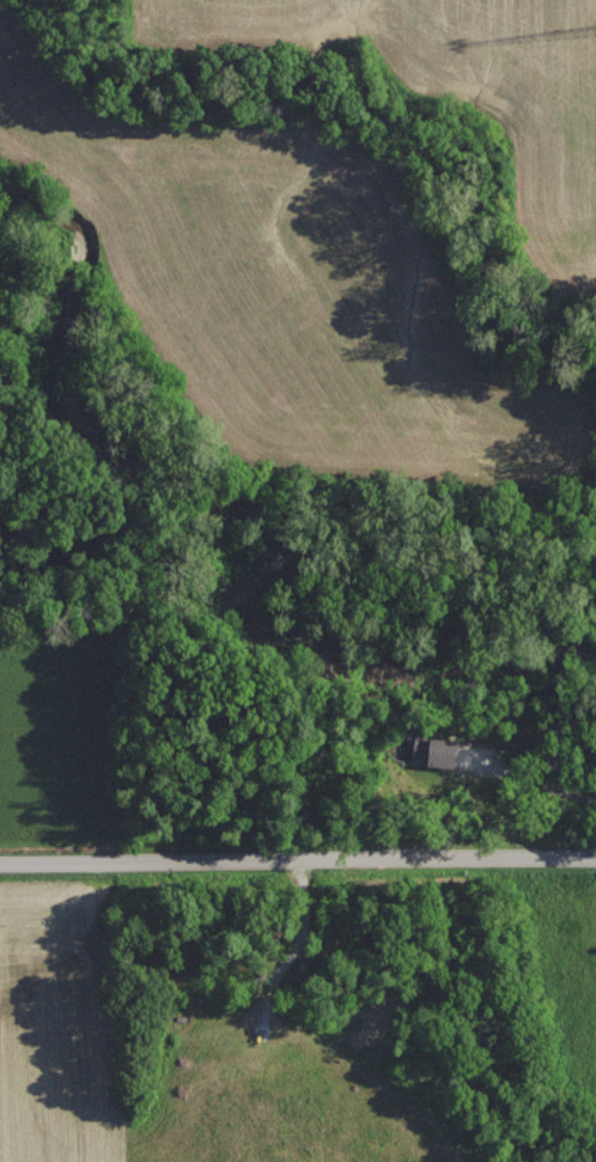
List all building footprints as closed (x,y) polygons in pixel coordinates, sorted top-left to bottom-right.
[(457,738),(415,736),(413,763),(456,766),(457,738)]
